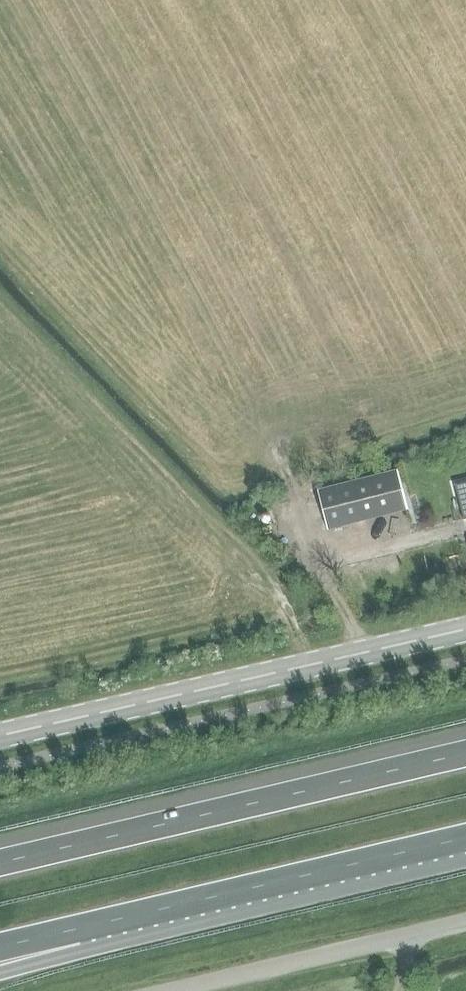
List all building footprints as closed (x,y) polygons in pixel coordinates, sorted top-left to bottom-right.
[(397,469),(318,489),(329,530),(407,510),(397,469)]
